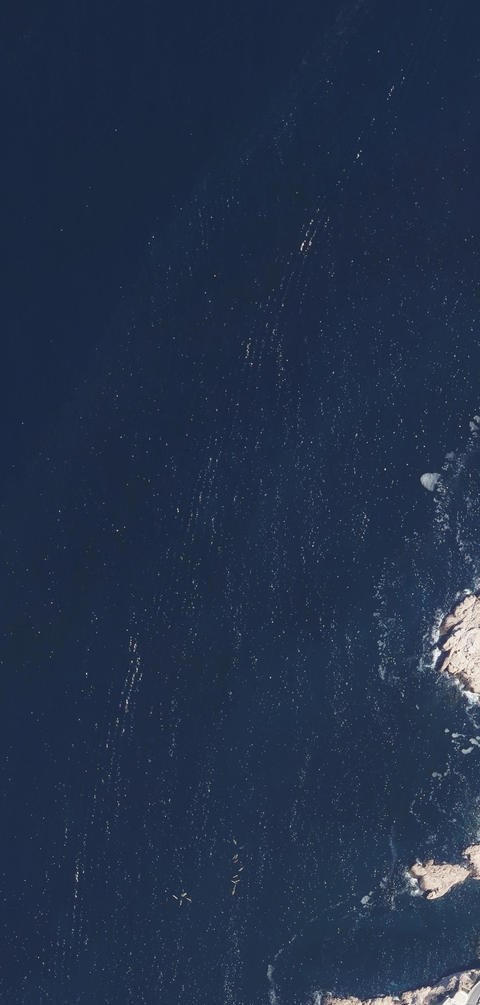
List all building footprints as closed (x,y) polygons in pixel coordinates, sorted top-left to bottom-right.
[(463,1004),(465,1004),(466,1001),(469,995),(457,989),(452,1000),(463,1004)]
